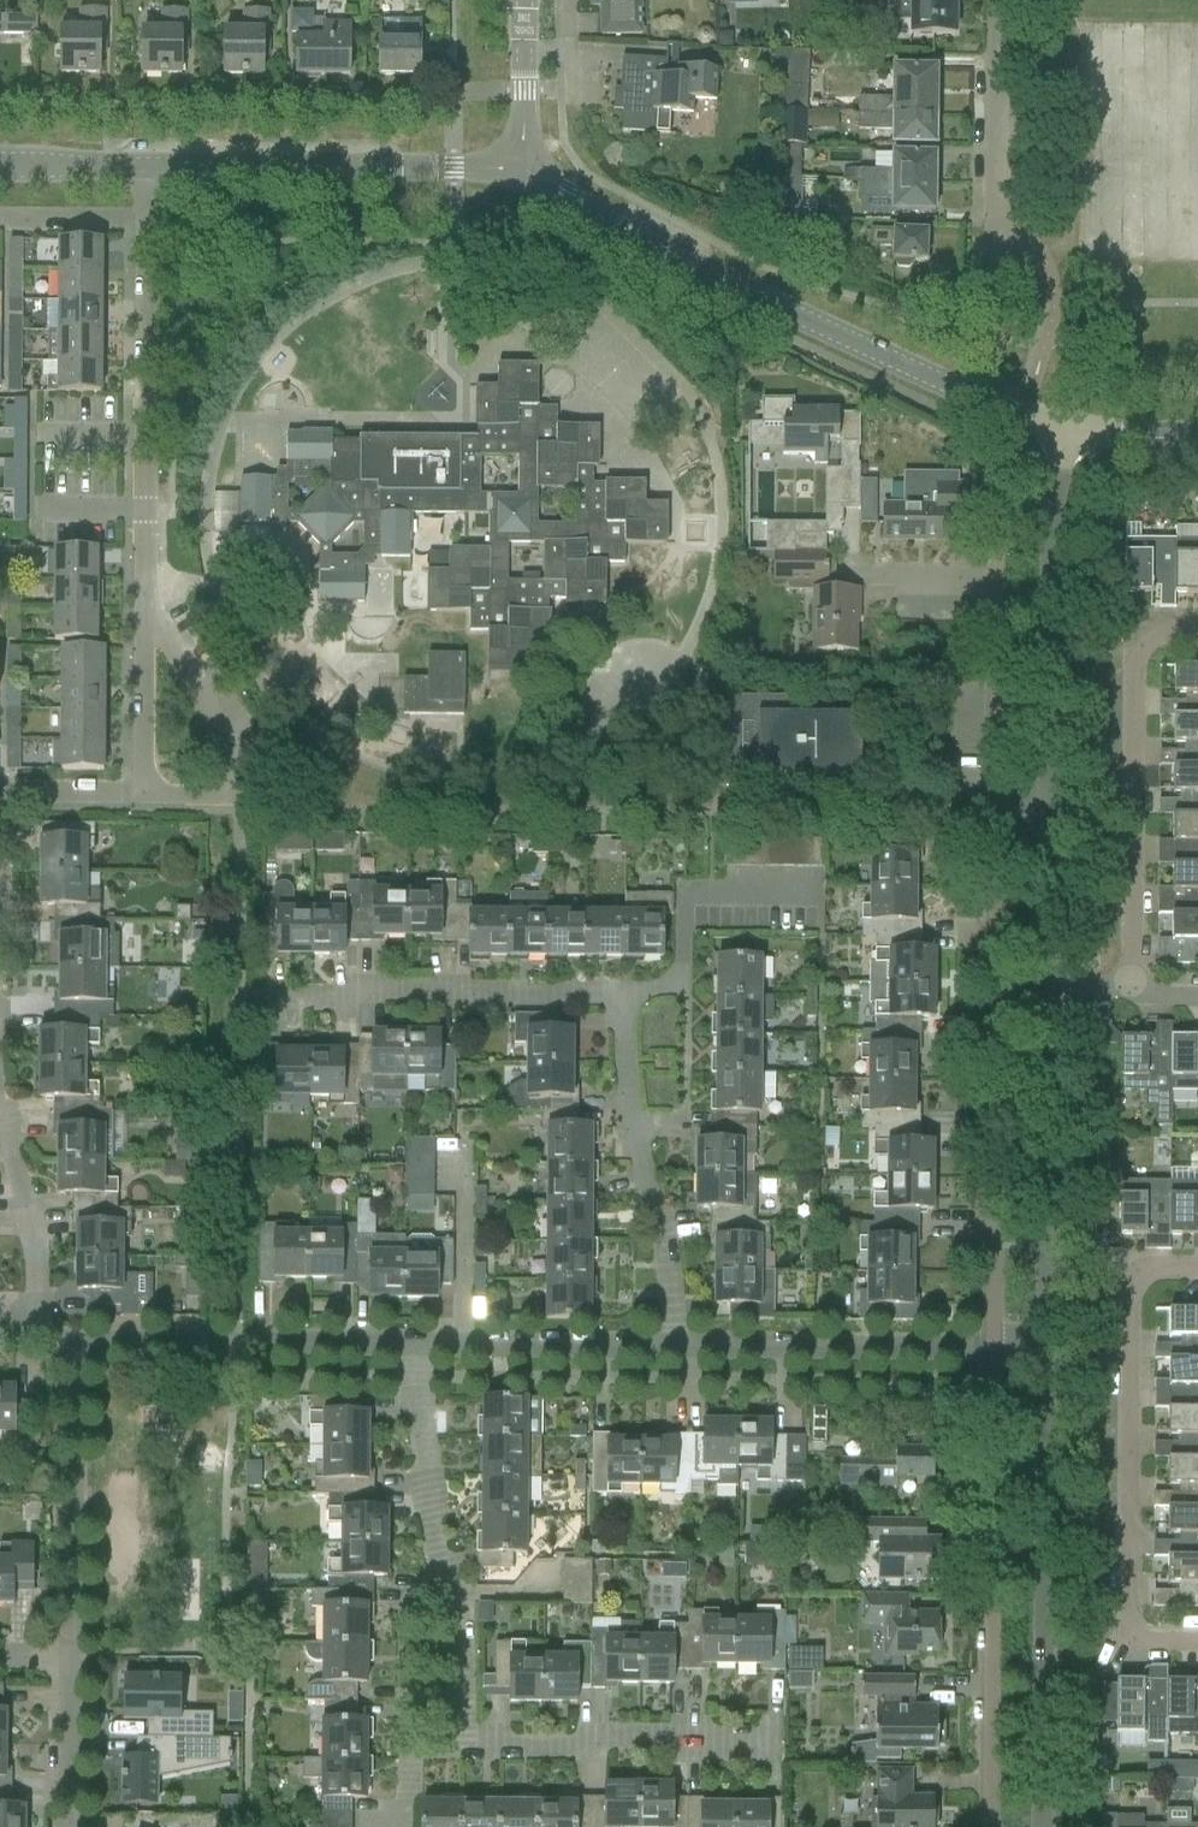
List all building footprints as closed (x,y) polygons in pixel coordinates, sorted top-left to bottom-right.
[(591,6),(601,6),(602,35),(642,34),(641,0),(591,0),(591,6)] [(955,0),(895,0),(895,21),(912,21),(912,34),(955,35),(955,0)] [(105,56),(105,31),(104,10),(78,10),(78,30),(61,30),(61,49),(61,73),(99,74),(100,56),(105,56)] [(186,33),(186,11),(160,10),(160,31),(143,31),(143,74),(181,74),(181,57),(186,57),(186,33)] [(268,57),(268,33),(267,10),(242,10),(242,30),(224,31),(224,75),(263,75),(263,57),(268,57)] [(349,76),(350,23),(324,23),(324,20),(312,19),(312,12),(290,12),(290,34),(297,34),(297,39),(296,39),(297,51),(297,76),(349,76)] [(37,15),(0,15),(0,35),(37,35),(37,15)] [(421,76),(422,21),(378,21),(378,76),(421,76)] [(696,32),(695,40),(700,45),(708,46),(713,41),(714,34),(709,28),(702,28),(696,32)] [(726,34),(718,34),(718,48),(732,47),(732,38),(726,34)] [(779,51),(777,110),(806,111),(807,86),(809,54),(809,52),(779,51)] [(714,102),(716,71),(664,68),(664,60),(622,58),(620,89),(614,89),(614,98),(618,98),(617,109),(623,110),(621,132),(669,135),(671,114),(692,116),(693,101),(714,102)] [(935,118),(936,93),(936,69),(912,69),(894,68),(894,93),(894,100),(875,100),(858,100),(858,117),(935,118)] [(805,144),(806,113),(783,113),(782,144),(805,144)] [(808,114),(807,128),(817,129),(818,114),(808,114)] [(935,145),(935,118),(858,117),(858,131),(893,131),(893,145),(935,145)] [(800,179),(800,148),(777,148),(777,178),(800,179)] [(860,172),(860,182),(875,183),(935,184),(935,171),(938,168),(938,162),(935,158),(935,155),(911,155),(892,154),(892,172),(860,172)] [(799,221),(800,209),(800,179),(777,178),(776,208),(776,220),(799,221)] [(875,183),(860,182),(860,198),(892,198),(892,212),(910,212),(934,212),(934,209),(937,206),(937,200),(934,196),(935,184),(875,183)] [(799,233),(799,221),(776,220),(776,232),(799,233)] [(892,260),(895,260),(895,265),(898,268),(908,268),(912,265),(912,260),(926,261),(927,232),(903,231),(872,229),(871,247),(893,248),(892,260)] [(21,271),(22,264),(22,240),(10,240),(10,257),(10,270),(21,271)] [(101,271),(101,240),(59,240),(59,271),(101,271)] [(21,301),(21,271),(10,270),(10,301),(21,301)] [(101,301),(101,271),(59,271),(59,301),(101,301)] [(21,331),(21,301),(10,301),(10,331),(21,331)] [(47,301),(47,331),(48,331),(59,331),(101,332),(101,301),(59,301),(47,301)] [(21,361),(21,331),(10,331),(10,361),(21,361)] [(101,362),(101,332),(59,331),(59,362),(101,362)] [(21,393),(21,361),(10,361),(10,393),(21,393)] [(101,393),(101,362),(59,362),(58,378),(47,378),(47,393),(101,393)] [(625,564),(625,546),(665,546),(666,505),(647,505),(647,486),(594,485),(594,467),(598,467),(598,427),(558,427),(558,409),(538,409),(538,392),(538,368),(497,368),(497,387),(469,387),(469,388),(478,388),(477,440),(460,440),(460,438),(359,437),(359,441),(332,441),(332,431),(302,431),(302,433),(287,433),(286,474),(281,474),(281,479),(240,479),(240,494),(238,494),(238,524),(298,524),(318,546),(318,605),(348,606),(348,603),(363,604),(365,563),(371,563),(371,558),(411,559),(411,543),(413,543),(413,515),(489,515),(489,553),(450,552),(449,572),(430,572),(430,613),(470,613),(470,632),(489,632),(488,672),(529,673),(529,653),(549,654),(550,601),(566,601),(566,604),(607,605),(607,564),(625,564)] [(761,423),(761,433),(782,433),(782,456),(814,456),(814,464),(827,464),(827,440),(841,440),(841,448),(841,463),(839,463),(839,511),(859,510),(859,465),(857,465),(857,448),(859,448),(859,414),(838,414),(838,409),(794,409),(794,399),(762,398),(761,423)] [(4,407),(3,432),(14,431),(25,432),(26,400),(14,400),(14,407),(4,407)] [(25,462),(25,432),(14,431),(14,462),(25,462)] [(4,466),(4,491),(14,491),(25,491),(25,466),(24,466),(14,466),(4,466)] [(946,484),(946,473),(924,473),(924,478),(904,478),(904,505),(883,505),(883,541),(946,542),(946,518),(965,518),(965,484),(946,484)] [(25,522),(25,491),(14,491),(14,522),(25,522)] [(766,524),(766,553),(774,553),(825,553),(825,524),(766,524)] [(1140,539),(1140,524),(1125,524),(1125,539),(1124,594),(1154,594),(1154,592),(1152,592),(1152,588),(1160,588),(1160,608),(1174,608),(1174,594),(1175,540),(1140,539)] [(1189,527),(1175,527),(1175,540),(1174,594),(1197,594),(1197,540),(1189,540),(1189,527)] [(97,580),(97,549),(55,549),(55,580),(97,580)] [(828,553),(825,553),(774,553),(774,577),(774,582),(811,582),(811,589),(828,589),(828,553)] [(20,610),(20,580),(7,579),(7,610),(20,610)] [(101,606),(101,592),(97,592),(97,580),(55,580),(55,610),(97,610),(97,606),(101,606)] [(250,606),(251,605),(259,597),(245,584),(236,592),(250,606)] [(856,652),(856,624),(858,624),(858,589),(828,589),(811,589),(811,652),(856,652)] [(20,641),(20,610),(7,610),(7,641),(20,641)] [(97,641),(97,610),(55,610),(54,641),(97,641)] [(20,679),(20,648),(7,648),(7,679),(20,679)] [(104,680),(104,649),(62,648),(61,679),(104,680)] [(463,716),(464,655),(427,655),(427,679),(403,679),(403,715),(463,716)] [(1174,666),(1174,696),(1185,696),(1185,716),(1173,716),(1173,717),(1197,717),(1197,667),(1174,666)] [(20,709),(20,679),(7,679),(7,709),(20,709)] [(103,710),(104,680),(61,679),(61,710),(103,710)] [(861,775),(861,715),(837,715),(804,714),(804,696),(725,696),(724,734),(719,734),(719,788),(783,788),(783,775),(861,775)] [(20,739),(20,709),(7,709),(7,739),(20,739)] [(103,740),(103,710),(61,710),(61,740),(103,740)] [(1173,717),(1173,744),(1184,745),(1184,766),(1173,765),(1173,766),(1197,766),(1197,717),(1173,717)] [(20,771),(20,739),(7,739),(7,771),(20,771)] [(103,771),(103,740),(61,740),(61,771),(103,771)] [(1173,766),(1173,795),(1184,795),(1184,801),(1158,801),(1158,815),(1173,816),(1197,816),(1197,766),(1173,766)] [(1173,816),(1172,850),(1158,850),(1158,865),(1172,865),(1197,865),(1197,816),(1173,816)] [(35,824),(35,840),(41,840),(40,872),(84,873),(84,854),(84,841),(94,841),(94,824),(35,824)] [(639,853),(640,835),(624,834),(624,844),(624,853),(639,853)] [(314,835),(314,852),(327,852),(327,835),(314,835)] [(397,836),(397,845),(407,845),(407,836),(397,836)] [(546,855),(546,837),(532,836),(532,855),(546,855)] [(562,855),(563,837),(546,837),(546,855),(562,855)] [(737,867),(738,838),(723,838),(722,867),(737,867)] [(752,867),(752,838),(738,838),(737,867),(752,867)] [(766,867),(766,839),(752,838),(752,867),(766,867)] [(781,868),(781,839),(766,839),(766,867),(781,868)] [(795,868),(795,839),(781,839),(781,868),(795,868)] [(809,868),(810,839),(795,839),(795,868),(809,868)] [(921,856),(922,840),(862,839),(862,854),(871,854),(871,888),(915,889),(915,856),(921,856)] [(624,853),(624,844),(609,844),(609,852),(624,853)] [(1172,865),(1172,893),(1173,893),(1173,899),(1157,899),(1157,914),(1172,914),(1197,914),(1197,865),(1172,865)] [(99,921),(99,891),(84,891),(84,873),(40,872),(40,906),(54,906),(54,921),(99,921)] [(407,937),(407,892),(375,892),(375,882),(358,882),(358,883),(358,942),(374,942),(374,937),(407,937)] [(262,942),(262,962),(278,962),(278,955),(311,955),(311,910),(292,910),(292,896),(290,896),(290,889),(288,885),(284,883),(279,883),(275,885),(272,889),(272,896),(262,896),(262,923),(262,929),(262,942)] [(358,942),(358,883),(346,883),(346,896),(330,896),(330,910),(311,910),(311,955),(344,956),(344,942),(358,942)] [(407,892),(407,937),(439,937),(439,943),(454,943),(454,906),(456,906),(456,902),(456,883),(440,883),(440,892),(426,892),(407,892)] [(915,921),(915,889),(871,888),(870,919),(861,919),(861,936),(875,936),(921,936),(921,921),(915,921)] [(507,957),(507,962),(518,963),(518,957),(527,957),(546,957),(546,914),(546,895),(508,894),(508,913),(507,957)] [(672,916),(672,895),(623,895),(623,914),(623,958),(623,963),(633,963),(633,957),(662,958),(663,916),(672,916)] [(454,906),(454,943),(469,943),(469,962),(479,962),(479,957),(507,957),(508,913),(471,913),(471,906),(471,902),(456,902),(456,906),(454,906)] [(546,957),(546,963),(556,963),(556,957),(584,957),(584,914),(585,906),(569,906),(565,914),(546,914),(546,957)] [(190,922),(190,907),(176,907),(176,921),(190,922)] [(191,908),(191,919),(205,919),(205,908),(191,908)] [(623,958),(623,914),(584,914),(584,957),(584,963),(595,963),(595,957),(623,958)] [(1157,965),(1197,965),(1197,914),(1172,914),(1171,940),(1171,949),(1157,949),(1157,963),(1157,965)] [(54,921),(54,936),(59,936),(59,944),(59,969),(105,969),(118,969),(118,935),(113,935),(113,921),(99,921),(54,921)] [(190,929),(190,942),(205,942),(205,931),(205,930),(190,929)] [(869,963),(869,984),(934,985),(934,951),(921,951),(921,936),(875,936),(875,963),(869,963)] [(759,998),(760,958),(717,958),(717,987),(711,987),(711,998),(717,998),(759,998)] [(53,1001),(53,1017),(98,1017),(112,1017),(112,1002),(104,1002),(104,989),(105,969),(59,969),(59,1001),(53,1001)] [(816,999),(817,984),(806,983),(805,999),(816,999)] [(873,1032),(920,1032),(920,1018),(934,1018),(934,985),(869,984),(869,1003),(874,1003),(873,1031),(873,1032)] [(711,1025),(711,1036),(717,1036),(759,1037),(759,1023),(773,1024),(773,998),(759,998),(717,998),(717,1026),(711,1025)] [(816,1019),(816,999),(805,999),(805,1018),(816,1019)] [(572,1064),(572,1030),(559,1030),(559,1015),(513,1015),(513,1044),(528,1044),(528,1063),(572,1064)] [(39,1031),(39,1065),(84,1065),(84,1061),(88,1058),(88,1051),(84,1047),(84,1046),(98,1046),(98,1017),(53,1017),(53,1031),(39,1031)] [(1170,1091),(1171,1038),(1171,1023),(1155,1023),(1155,1038),(1121,1038),(1120,1091),(1144,1091),(1144,1107),(1156,1107),(1156,1126),(1158,1126),(1158,1137),(1171,1137),(1171,1091),(1170,1091)] [(920,1048),(920,1032),(873,1032),(873,1031),(860,1030),(860,1048),(869,1048),(869,1080),(914,1080),(914,1048),(920,1048)] [(357,1046),(357,1093),(358,1093),(405,1093),(405,1078),(406,1033),(372,1033),(372,1047),(357,1046)] [(454,1093),(454,1071),(454,1047),(439,1047),(439,1034),(406,1033),(405,1078),(424,1078),(424,1092),(454,1093)] [(759,1075),(759,1037),(717,1036),(716,1064),(711,1064),(711,1075),(716,1075),(759,1075)] [(805,1052),(815,1052),(815,1037),(805,1037),(805,1052)] [(1171,1038),(1170,1091),(1171,1091),(1197,1092),(1197,1038),(1171,1038)] [(261,1046),(260,1104),(277,1104),(277,1097),(290,1097),(309,1097),(309,1052),(277,1052),(277,1046),(261,1046)] [(309,1052),(309,1097),(328,1097),(341,1097),(341,1105),(358,1105),(358,1093),(357,1093),(357,1046),(342,1046),(342,1052),(309,1052)] [(507,1091),(507,1113),(518,1113),(541,1113),(541,1112),(578,1112),(578,1096),(572,1096),(572,1064),(528,1063),(528,1083),(528,1091),(507,1091)] [(98,1113),(98,1083),(84,1083),(84,1065),(39,1065),(39,1098),(52,1099),(52,1113),(98,1113)] [(710,1102),(710,1128),(755,1128),(755,1114),(759,1114),(759,1100),(775,1100),(775,1075),(759,1075),(716,1075),(716,1103),(710,1102)] [(913,1113),(914,1080),(869,1080),(869,1112),(860,1112),(860,1129),(874,1129),(874,1127),(919,1128),(919,1113),(913,1113)] [(597,1137),(597,1127),(578,1126),(578,1112),(541,1112),(541,1113),(541,1128),(546,1128),(546,1166),(596,1166),(596,1165),(591,1165),(591,1137),(597,1137)] [(52,1113),(52,1129),(58,1129),(58,1161),(102,1161),(111,1161),(111,1113),(98,1113),(52,1113)] [(932,1177),(933,1143),(919,1143),(919,1128),(874,1127),(874,1129),(874,1158),(888,1158),(888,1177),(932,1177)] [(755,1157),(755,1128),(710,1128),(710,1142),(697,1142),(696,1175),(741,1176),(741,1157),(755,1157)] [(434,1154),(435,1139),(405,1139),(405,1153),(434,1154)] [(176,1141),(176,1162),(203,1162),(203,1141),(176,1141)] [(357,1141),(357,1153),(368,1154),(369,1141),(357,1141)] [(434,1169),(434,1154),(405,1153),(405,1157),(405,1166),(404,1168),(434,1169)] [(392,1157),(392,1166),(405,1166),(405,1157),(392,1157)] [(116,1209),(116,1181),(102,1181),(102,1161),(58,1161),(58,1195),(71,1195),(71,1209),(116,1209)] [(596,1175),(596,1166),(546,1166),(546,1204),(596,1204),(596,1203),(590,1203),(591,1175),(596,1175)] [(387,1167),(387,1182),(403,1183),(403,1167),(387,1167)] [(434,1182),(434,1169),(404,1168),(404,1182),(434,1182)] [(755,1225),(755,1223),(756,1176),(741,1176),(696,1175),(696,1209),(709,1209),(709,1225),(755,1225)] [(873,1195),(872,1224),(919,1224),(919,1211),(932,1211),(932,1177),(888,1177),(888,1195),(873,1195)] [(404,1198),(434,1198),(434,1182),(404,1182),(404,1198)] [(1169,1250),(1169,1236),(1170,1182),(1120,1182),(1119,1235),(1155,1236),(1154,1250),(1169,1250)] [(1169,1236),(1197,1236),(1197,1182),(1170,1182),(1169,1236)] [(475,1204),(486,1204),(486,1189),(475,1189),(475,1204)] [(190,1193),(190,1205),(202,1205),(202,1193),(190,1193)] [(357,1226),(357,1237),(373,1237),(374,1203),(357,1202),(357,1226)] [(474,1219),(486,1219),(486,1204),(475,1204),(474,1219)] [(596,1214),(596,1204),(546,1204),(546,1243),(596,1243),(596,1242),(590,1242),(590,1214),(596,1214)] [(77,1257),(121,1258),(121,1225),(130,1225),(131,1210),(116,1209),(71,1209),(71,1225),(77,1225),(77,1257)] [(1095,1218),(1095,1228),(1107,1228),(1107,1218),(1095,1218)] [(709,1225),(709,1239),(716,1239),(715,1272),(760,1272),(761,1240),(769,1240),(769,1223),(755,1223),(755,1225),(709,1225)] [(919,1224),(872,1224),(859,1224),(859,1240),(868,1241),(867,1273),(912,1273),(913,1241),(919,1241),(919,1224)] [(259,1269),(259,1284),(275,1285),(275,1278),(308,1279),(308,1234),(289,1233),(275,1233),(275,1226),(259,1226),(259,1234),(259,1269)] [(308,1234),(308,1279),(340,1279),(340,1285),(355,1285),(355,1239),(356,1239),(357,1237),(357,1226),(340,1226),(340,1234),(326,1234),(308,1234)] [(404,1240),(403,1299),(437,1299),(437,1286),(452,1286),(452,1262),(452,1241),(434,1241),(430,1237),(412,1236),(407,1240),(406,1240),(405,1240),(404,1240)] [(405,1240),(405,1237),(373,1237),(357,1237),(356,1239),(355,1239),(355,1285),(370,1285),(370,1299),(403,1299),(404,1240),(405,1240)] [(184,1241),(184,1255),(187,1255),(201,1255),(202,1244),(202,1241),(184,1241)] [(596,1252),(596,1243),(546,1243),(546,1281),(596,1281),(596,1280),(590,1280),(590,1252),(596,1252)] [(474,1244),(474,1258),(489,1258),(489,1244),(474,1244)] [(77,1257),(76,1291),(90,1292),(90,1306),(120,1307),(136,1307),(136,1297),(150,1297),(150,1277),(121,1277),(121,1274),(121,1258),(77,1257)] [(175,1268),(186,1268),(186,1283),(204,1283),(204,1257),(175,1257),(175,1268)] [(804,1259),(804,1272),(814,1272),(814,1260),(804,1259)] [(474,1281),(484,1281),(484,1266),(474,1266),(474,1281)] [(760,1272),(715,1272),(715,1305),(728,1305),(728,1320),(774,1321),(774,1272),(760,1272)] [(912,1305),(912,1273),(867,1273),(867,1305),(858,1305),(858,1321),(918,1322),(918,1305),(912,1305)] [(474,1296),(484,1295),(484,1281),(474,1281),(474,1296)] [(596,1291),(596,1281),(546,1281),(546,1320),(590,1320),(589,1291),(596,1291)] [(1169,1310),(1169,1339),(1180,1339),(1180,1360),(1197,1360),(1197,1310),(1169,1310)] [(1154,1409),(1168,1409),(1197,1409),(1197,1360),(1180,1360),(1169,1360),(1168,1388),(1168,1394),(1154,1394),(1154,1408),(1154,1409)] [(30,1402),(14,1402),(15,1388),(0,1388),(0,1452),(12,1452),(12,1448),(29,1448),(30,1402)] [(368,1447),(368,1414),(355,1413),(355,1398),(309,1398),(309,1428),(323,1428),(323,1447),(368,1447)] [(541,1438),(541,1423),(541,1399),(483,1399),(483,1428),(477,1428),(477,1438),(541,1438)] [(825,1443),(826,1410),(812,1409),(812,1443),(825,1443)] [(1168,1409),(1168,1437),(1179,1437),(1179,1443),(1154,1443),(1153,1458),(1168,1459),(1197,1459),(1197,1409),(1168,1409)] [(737,1467),(737,1423),(703,1423),(703,1436),(689,1436),(689,1481),(716,1482),(716,1487),(737,1488),(737,1467)] [(804,1482),(805,1437),(771,1436),(771,1423),(737,1423),(737,1467),(755,1467),(755,1481),(785,1481),(804,1482)] [(585,1438),(585,1427),(569,1427),(569,1438),(585,1438)] [(641,1485),(641,1441),(609,1441),(609,1435),(592,1435),(592,1494),(608,1494),(608,1485),(641,1485)] [(689,1481),(689,1436),(673,1436),(673,1442),(641,1441),(641,1485),(673,1486),(673,1494),(689,1494),(689,1481)] [(541,1477),(541,1438),(477,1438),(483,1439),(483,1466),(477,1466),(477,1476),(527,1477),(541,1477)] [(933,1478),(934,1449),(903,1449),(904,1440),(872,1440),(872,1460),(839,1459),(838,1483),(838,1487),(855,1487),(896,1488),(896,1478),(933,1478)] [(368,1479),(368,1447),(323,1447),(323,1479),(314,1479),(314,1495),(374,1495),(374,1479),(368,1479)] [(1168,1459),(1168,1487),(1180,1487),(1179,1493),(1153,1493),(1153,1508),(1168,1508),(1197,1508),(1197,1459),(1168,1459)] [(584,1477),(584,1461),(574,1461),(574,1477),(584,1477)] [(247,1464),(246,1488),(261,1488),(261,1464),(247,1464)] [(527,1515),(527,1477),(477,1476),(477,1477),(483,1477),(483,1505),(477,1505),(477,1515),(527,1515)] [(574,1491),(584,1491),(584,1477),(574,1477),(574,1491)] [(387,1543),(387,1510),(373,1510),(374,1495),(314,1495),(327,1496),(327,1524),(342,1524),(342,1543),(387,1543)] [(1168,1508),(1167,1536),(1179,1536),(1179,1557),(1167,1557),(1167,1558),(1197,1558),(1197,1508),(1168,1508)] [(526,1515),(477,1515),(477,1516),(482,1516),(482,1544),(476,1544),(476,1569),(513,1569),(513,1554),(525,1554),(526,1515)] [(939,1581),(939,1540),(925,1540),(926,1523),(926,1520),(853,1519),(852,1544),(878,1544),(878,1580),(939,1581)] [(775,1528),(775,1544),(784,1544),(784,1528),(775,1528)] [(690,1531),(689,1541),(700,1541),(700,1536),(696,1531),(690,1531)] [(672,1540),(672,1552),(685,1553),(685,1540),(672,1540)] [(386,1577),(387,1543),(342,1543),(342,1562),(327,1562),(327,1592),(373,1592),(373,1577),(386,1577)] [(591,1554),(604,1554),(604,1543),(591,1543),(591,1554)] [(13,1604),(13,1591),(28,1591),(32,1591),(32,1545),(28,1545),(4,1545),(0,1545),(0,1604),(13,1604)] [(763,1549),(763,1568),(777,1568),(777,1548),(763,1549)] [(719,1549),(719,1565),(733,1565),(733,1549),(719,1549)] [(1167,1558),(1167,1586),(1178,1586),(1178,1608),(1197,1608),(1197,1558),(1167,1558)] [(591,1575),(591,1561),(562,1561),(562,1575),(591,1575)] [(598,1563),(598,1578),(608,1578),(608,1563),(598,1563)] [(675,1564),(675,1573),(678,1576),(688,1576),(688,1564),(675,1564)] [(591,1589),(591,1575),(562,1575),(562,1589),(591,1589)] [(591,1605),(591,1589),(562,1589),(562,1605),(591,1605)] [(373,1592),(327,1592),(311,1592),(310,1608),(323,1608),(323,1645),(372,1645),(372,1644),(366,1644),(366,1616),(372,1616),(373,1592)] [(863,1597),(863,1624),(885,1624),(885,1651),(885,1658),(902,1658),(917,1659),(917,1651),(937,1652),(938,1614),(907,1614),(907,1597),(883,1597),(863,1597)] [(492,1621),(492,1604),(479,1604),(478,1621),(492,1621)] [(736,1665),(736,1622),(704,1621),(704,1612),(688,1612),(688,1627),(688,1671),(703,1671),(703,1665),(736,1665)] [(784,1671),(784,1613),(768,1613),(768,1622),(736,1622),(736,1665),(768,1665),(768,1671),(784,1671)] [(640,1640),(640,1624),(620,1623),(620,1630),(607,1630),(592,1630),(592,1644),(591,1689),(607,1690),(607,1684),(639,1684),(640,1640)] [(688,1671),(688,1627),(659,1627),(659,1640),(640,1640),(639,1684),(673,1684),(673,1671),(688,1671)] [(525,1643),(511,1643),(495,1643),(494,1689),(510,1689),(509,1702),(543,1703),(543,1657),(525,1657),(525,1643)] [(372,1655),(372,1645),(323,1645),(304,1644),(304,1649),(305,1653),(307,1657),(310,1659),(314,1662),(320,1662),(323,1662),(323,1683),(318,1683),(314,1684),(310,1686),(307,1689),(305,1693),(304,1698),(304,1702),(322,1702),(355,1702),(355,1684),(366,1684),(366,1655),(372,1655)] [(591,1689),(592,1644),(563,1644),(563,1658),(543,1657),(543,1703),(577,1703),(577,1689),(591,1689)] [(821,1669),(822,1648),(788,1648),(788,1669),(821,1669)] [(1167,1681),(1167,1667),(1150,1667),(1150,1681),(1116,1681),(1116,1734),(1146,1734),(1146,1743),(1166,1743),(1166,1733),(1167,1681)] [(812,1690),(812,1673),(788,1673),(788,1690),(812,1690)] [(146,1721),(146,1738),(208,1739),(212,1739),(212,1714),(181,1713),(181,1676),(123,1676),(122,1721),(146,1721)] [(861,1678),(861,1698),(879,1698),(879,1707),(875,1707),(875,1742),(875,1760),(900,1760),(900,1751),(937,1751),(937,1746),(943,1746),(943,1748),(944,1748),(944,1724),(943,1724),(943,1726),(937,1726),(938,1708),(914,1707),(911,1707),(912,1698),(914,1698),(914,1679),(861,1678)] [(1195,1681),(1167,1681),(1166,1733),(1197,1734),(1197,1681),(1195,1681)] [(372,1731),(372,1721),(355,1721),(355,1702),(322,1702),(322,1760),(365,1760),(365,1732),(372,1731)] [(227,1710),(227,1723),(242,1723),(242,1710),(227,1710)] [(124,1757),(123,1775),(120,1775),(120,1779),(123,1780),(123,1805),(156,1806),(156,1779),(175,1775),(176,1770),(194,1766),(194,1761),(208,1758),(208,1739),(146,1738),(138,1738),(138,1757),(124,1757)] [(0,1744),(0,1793),(11,1793),(11,1777),(5,1777),(5,1744),(0,1744)] [(1107,1779),(1107,1757),(1098,1757),(1098,1771),(1099,1771),(1099,1779),(1107,1779)] [(303,1760),(303,1780),(322,1780),(322,1812),(351,1812),(351,1799),(365,1799),(365,1779),(365,1770),(371,1770),(371,1760),(365,1760),(322,1760),(303,1760)] [(1166,1762),(1166,1780),(1177,1780),(1177,1762),(1166,1762)] [(1147,1766),(1147,1778),(1164,1778),(1164,1766),(1147,1766)] [(870,1826),(937,1826),(937,1807),(934,1807),(934,1799),(910,1799),(910,1772),(878,1772),(877,1790),(876,1790),(876,1799),(871,1799),(870,1799),(870,1826)] [(1166,1780),(1166,1794),(1177,1794),(1177,1780),(1166,1780)] [(1101,1781),(1101,1792),(1116,1792),(1116,1781),(1101,1781)] [(639,1785),(605,1785),(605,1798),(590,1798),(590,1826),(638,1826),(639,1785)] [(687,1799),(672,1799),(672,1785),(639,1785),(638,1826),(686,1826),(687,1799)] [(24,1807),(11,1806),(11,1793),(0,1793),(0,1826),(24,1826),(24,1807)] [(221,1797),(221,1811),(237,1811),(237,1797),(221,1797)] [(460,1797),(451,1797),(451,1803),(422,1803),(421,1826),(460,1826),(460,1797)] [(499,1797),(489,1797),(489,1803),(461,1803),(461,1797),(460,1797),(460,1826),(499,1826),(499,1797)] [(500,1803),(500,1797),(499,1797),(499,1826),(537,1826),(537,1798),(526,1798),(526,1804),(500,1803)] [(538,1804),(538,1798),(537,1798),(537,1826),(590,1826),(590,1798),(566,1798),(566,1804),(538,1804)] [(735,1805),(702,1805),(702,1799),(687,1799),(686,1826),(734,1826),(735,1805)] [(734,1826),(783,1826),(783,1824),(784,1800),(767,1799),(767,1806),(735,1805),(734,1826)] [(351,1812),(322,1812),(322,1826),(351,1826),(351,1812)] [(221,1816),(221,1825),(223,1826),(237,1826),(236,1816),(221,1816)] [(1100,1826),(1165,1826),(1165,1825),(1143,1825),(1143,1816),(1100,1816),(1100,1826)]
